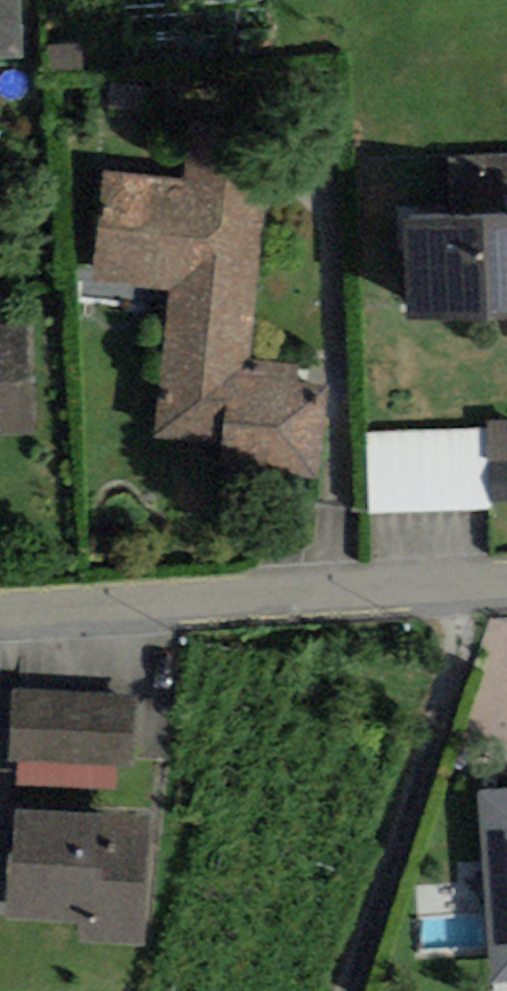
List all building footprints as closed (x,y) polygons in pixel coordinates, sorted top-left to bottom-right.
[(20,0),(0,0),(0,60),(24,58),(20,0)] [(85,79),(83,42),(43,45),(46,82),(85,79)] [(105,173),(94,283),(169,291),(151,464),(319,481),(329,387),(303,385),(305,367),(250,362),(257,300),(268,191),(271,163),(186,154),(184,181),(105,173)] [(405,218),(409,321),(506,317),(506,154),(446,157),(448,217),(405,218)] [(31,322),(0,324),(0,440),(38,438),(31,322)] [(487,423),(489,461),(506,460),(506,422),(487,423)] [(482,431),(367,434),(368,513),(484,510),(482,431)] [(489,464),(491,502),(506,501),(506,464),(489,464)] [(138,696),(12,689),(8,759),(18,759),(119,764),(134,765),(138,696)] [(118,791),(119,764),(18,759),(17,786),(118,791)] [(479,791),(491,983),(506,982),(506,789),(479,791)] [(149,916),(152,813),(0,808),(0,912),(5,912),(5,920),(79,922),(79,944),(148,946),(149,924),(149,916)]
